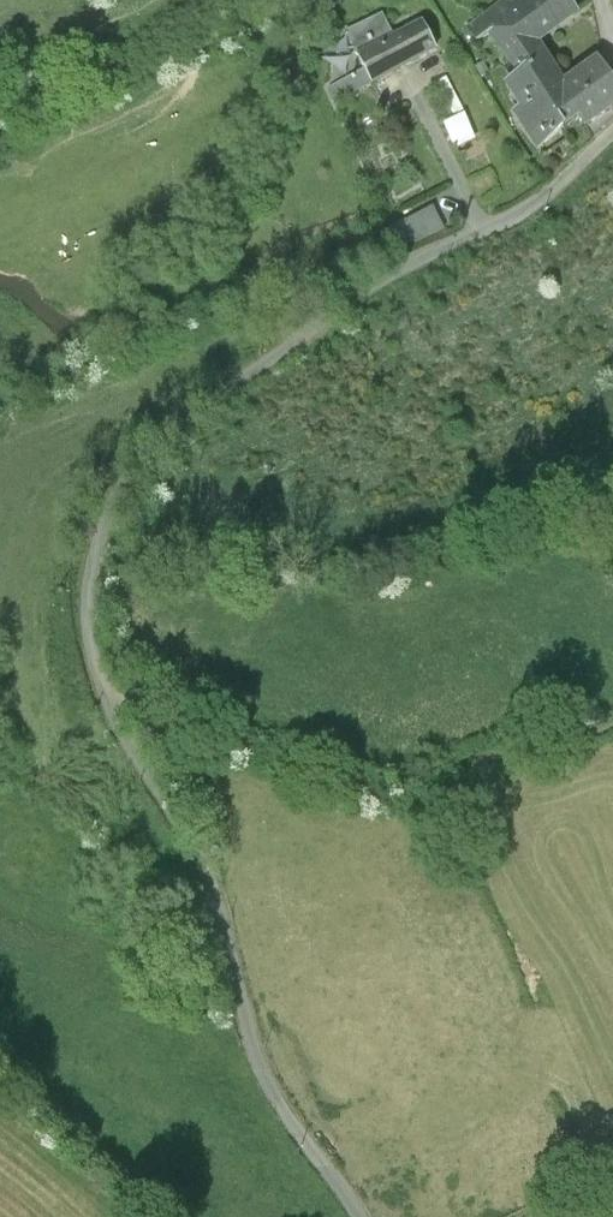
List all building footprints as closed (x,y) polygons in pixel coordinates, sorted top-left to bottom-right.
[(576,97),(564,80),(536,41),(577,12),(568,0),(519,0),(518,1),(517,0),(502,0),(463,27),(475,43),(489,33),(517,73),(506,81),(522,103),(515,108),(538,140),(564,121),(556,111),(576,97)] [(382,15),(348,32),(358,53),(392,36),(382,15)] [(435,48),(421,21),(392,36),(358,53),(366,68),(372,80),(435,48)] [(564,80),(576,97),(556,111),(564,121),(575,116),(582,126),(612,104),(612,80),(597,56),(564,80)] [(372,80),(366,68),(330,85),(335,97),(372,80)] [(474,132),(464,111),(443,120),(453,142),(474,132)] [(445,220),(435,199),(391,221),(402,242),(445,220)]
